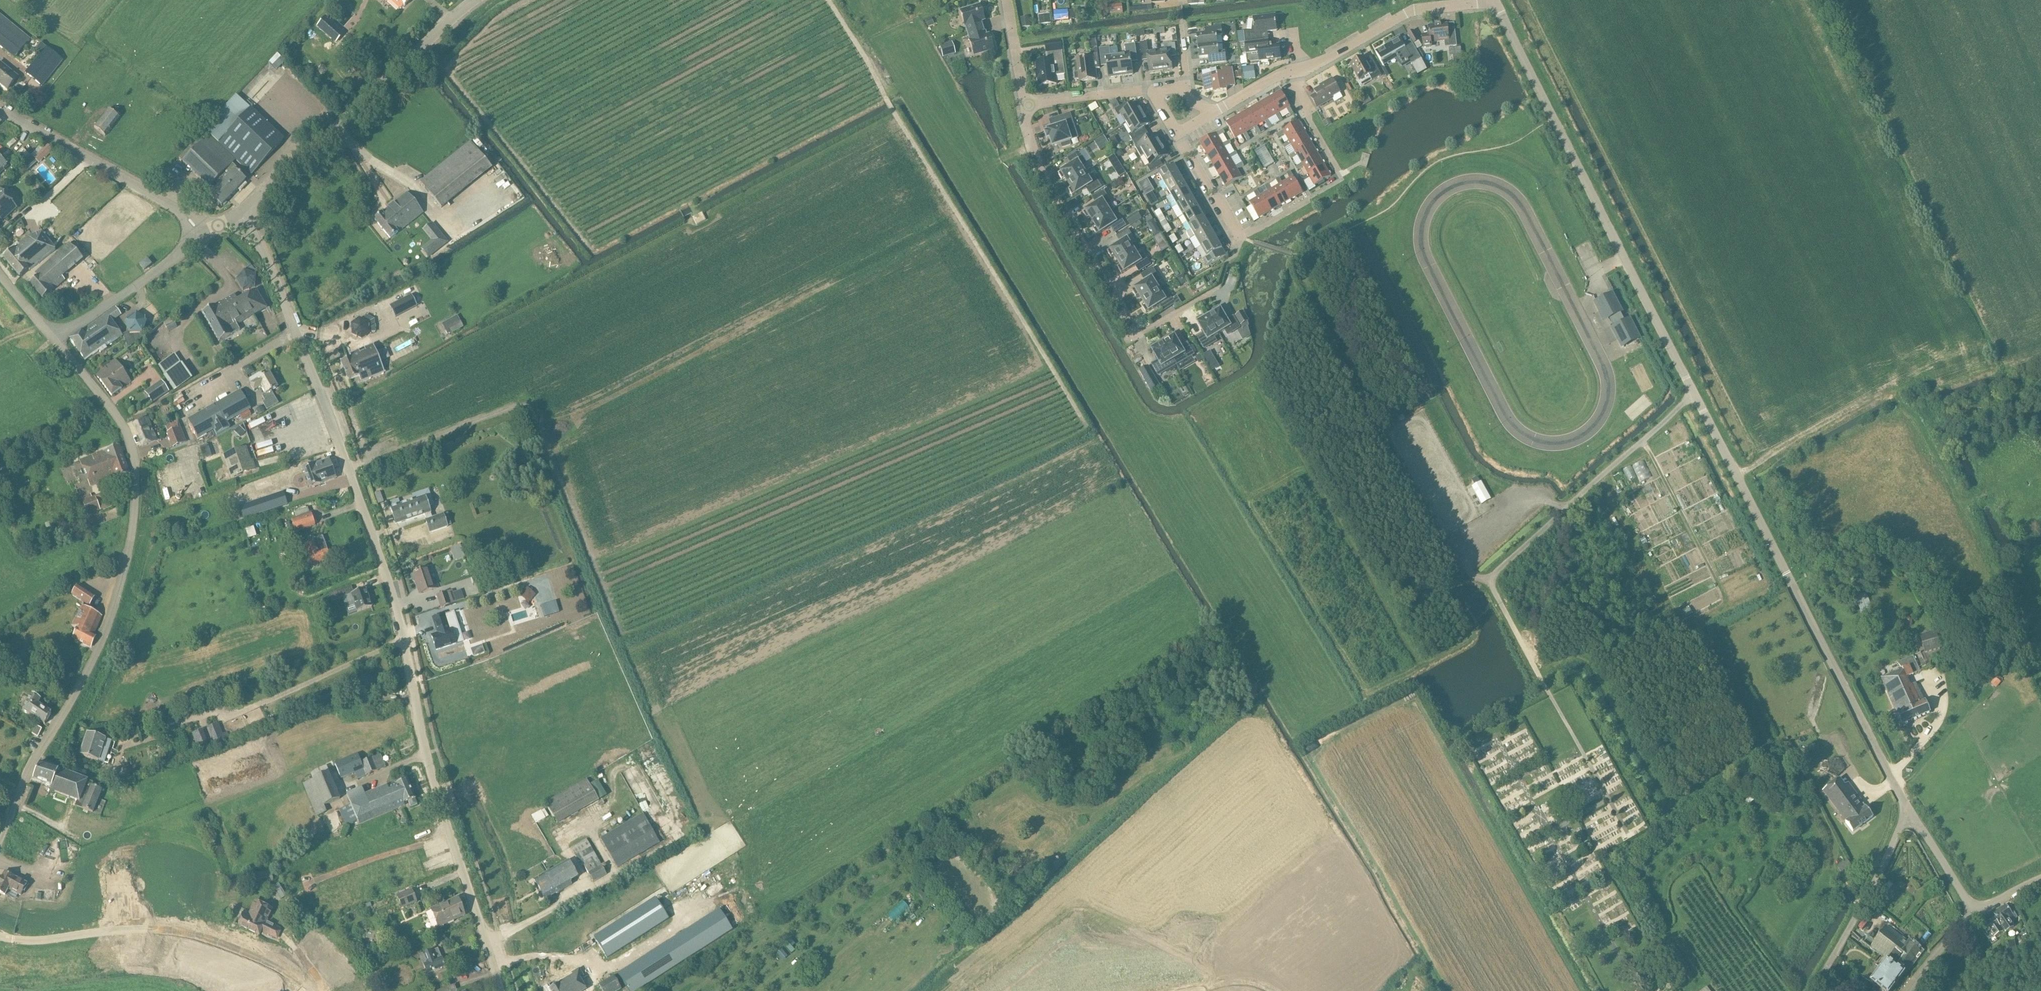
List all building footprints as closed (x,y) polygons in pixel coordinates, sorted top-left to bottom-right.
[(401,9),(410,0),(391,0),(401,9)] [(1110,14),(1124,13),(1123,4),(1109,6),(1110,14)] [(979,22),(984,20),(979,5),(960,11),(965,26),(966,26),(968,33),(981,29),(979,22)] [(1039,15),(1040,24),(1052,24),(1051,14),(1039,15)] [(30,39),(0,15),(0,47),(15,59),(30,39)] [(1244,32),(1245,43),(1264,40),(1263,32),(1277,31),(1275,15),(1253,18),(1254,24),(1252,24),(1251,31),(1244,32)] [(326,17),(318,26),(336,41),(344,33),(326,17)] [(1421,36),(1423,49),(1433,48),(1433,43),(1445,41),(1445,48),(1457,46),(1456,32),(1449,33),(1447,24),(1429,26),(1430,35),(1421,36)] [(1199,47),(1218,45),(1217,36),(1222,35),(1221,27),(1205,29),(1206,35),(1197,36),(1199,47)] [(983,36),(981,29),(968,33),(970,40),(969,40),(974,56),(993,50),(989,35),(983,36)] [(1413,29),(1407,32),(1414,45),(1420,42),(1413,29)] [(1244,32),(1237,33),(1238,44),(1240,44),(1245,43),(1244,32)] [(1400,39),(1394,42),(1393,41),(1386,44),(1387,46),(1376,52),(1384,66),(1398,59),(1402,66),(1412,60),(1400,39)] [(1270,46),(1269,40),(1264,40),(1245,43),(1240,44),(1241,54),(1246,54),(1247,54),(1248,60),(1251,63),(1281,59),(1279,45),(1270,46)] [(1040,86),(1057,84),(1056,76),(1065,75),(1061,41),(1046,43),(1047,53),(1050,52),(1052,61),(1037,63),(1040,86)] [(940,46),(944,57),(956,53),(952,42),(940,46)] [(1161,71),(1159,51),(1149,52),(1147,42),(1140,43),(1142,61),(1148,60),(1150,72),(1161,71)] [(1125,45),(1126,54),(1119,55),(1121,76),(1133,75),(1132,63),(1138,62),(1136,44),(1125,45)] [(1169,50),(1159,51),(1161,71),(1173,69),(1171,57),(1177,57),(1175,44),(1168,45),(1169,50)] [(1200,59),(1209,58),(1209,64),(1226,62),(1225,53),(1219,53),(1218,45),(1199,47),(1200,59)] [(44,50),(28,69),(25,73),(42,87),(64,60),(47,46),(44,50)] [(1121,76),(1119,55),(1110,56),(1110,47),(1100,49),(1101,66),(1108,65),(1109,78),(1121,76)] [(1091,54),(1092,58),(1078,60),(1080,72),(1074,73),(1075,80),(1080,79),(1081,81),(1096,79),(1094,69),(1100,68),(1098,53),(1091,54)] [(1454,55),(1455,66),(1463,65),(1462,54),(1454,55)] [(1370,66),(1366,59),(1364,57),(1351,65),(1360,81),(1369,76),(1372,81),(1381,76),(1375,63),(1370,66)] [(1420,58),(1411,63),(1418,75),(1427,70),(1420,58)] [(0,63),(0,84),(8,90),(18,77),(0,63)] [(1254,65),(1243,67),(1245,80),(1256,78),(1254,65)] [(1235,86),(1234,79),(1242,78),(1241,71),(1233,73),(1232,69),(1223,70),(1223,73),(1218,74),(1219,77),(1212,78),(1212,75),(1203,77),(1205,91),(1214,90),(1214,93),(1227,91),(1227,88),(1235,86)] [(1315,91),(1316,93),(1310,97),(1317,109),(1323,106),(1323,105),(1333,99),(1332,97),(1340,93),(1332,79),(1324,84),(1325,85),(1315,91)] [(1270,97),(1280,114),(1287,109),(1291,116),(1294,114),(1290,107),(1291,107),(1281,91),(1270,97)] [(1280,114),(1270,97),(1259,104),(1269,120),(1276,116),(1280,122),(1283,120),(1279,114),(1280,114)] [(1366,104),(1363,99),(1358,102),(1361,107),(1366,104)] [(1118,116),(1121,114),(1126,124),(1144,114),(1139,103),(1133,107),(1130,101),(1115,110),(1118,116)] [(1269,120),(1259,104),(1248,110),(1258,126),(1265,122),(1269,129),(1272,127),(1268,120),(1269,120)] [(251,108),(251,109),(218,144),(236,160),(236,159),(252,174),(284,139),(251,108)] [(109,110),(94,128),(105,136),(119,118),(109,110)] [(1258,126),(1248,110),(1237,116),(1247,133),(1254,128),(1258,135),(1261,133),(1257,126),(1258,126)] [(1074,128),(1070,114),(1057,119),(1059,126),(1048,130),(1048,132),(1045,133),(1048,139),(1050,138),(1053,147),(1062,144),(1063,148),(1071,145),(1070,141),(1072,140),(1068,130),(1074,128)] [(1129,135),(1132,141),(1147,133),(1144,127),(1150,124),(1144,114),(1126,124),(1132,133),(1129,135)] [(1247,133),(1237,116),(1226,123),(1235,139),(1243,135),(1247,141),(1251,139),(1247,133)] [(1278,138),(1285,134),(1289,142),(1305,132),(1299,121),(1283,131),(1276,135),(1278,138)] [(1207,154),(1223,145),(1219,137),(1225,133),(1223,130),(1217,134),(1216,133),(1200,143),(1207,154)] [(1305,132),(1289,142),(1290,142),(1283,146),(1285,149),(1291,145),(1296,153),(1312,143),(1305,132)] [(1145,155),(1163,145),(1157,134),(1150,138),(1147,133),(1132,141),(1136,147),(1142,157),(1145,155)] [(220,186),(235,169),(236,170),(237,168),(232,164),(236,160),(218,144),(208,134),(183,162),(210,187),(215,182),(220,186)] [(1101,150),(1109,144),(1102,135),(1095,141),(1101,150)] [(1223,145),(1207,154),(1213,165),(1229,155),(1225,148),(1232,144),(1230,141),(1223,145)] [(471,142),(421,182),(441,208),(491,167),(471,142)] [(1312,143),(1296,153),(1289,157),(1291,160),(1298,156),(1302,164),(1318,154),(1312,143)] [(54,150),(48,144),(34,159),(39,164),(44,158),(45,159),(54,150)] [(1163,145),(1145,155),(1150,165),(1147,167),(1151,172),(1163,165),(1160,160),(1169,155),(1163,145)] [(1255,152),(1265,169),(1275,163),(1265,146),(1255,152)] [(22,148),(15,156),(23,163),(30,155),(22,148)] [(1229,155),(1213,165),(1219,176),(1235,166),(1231,159),(1238,155),(1236,152),(1229,156),(1229,155)] [(1069,183),(1086,172),(1082,166),(1086,164),(1079,153),(1069,159),(1072,165),(1058,174),(1063,180),(1066,179),(1069,183)] [(1120,177),(1127,173),(1115,154),(1108,159),(1120,177)] [(1302,164),(1295,168),(1297,171),(1304,167),(1309,175),(1325,165),(1318,154),(1302,164)] [(8,166),(0,157),(0,174),(8,166)] [(15,170),(22,163),(16,157),(9,164),(15,170)] [(1235,166),(1219,176),(1226,187),(1242,178),(1237,170),(1244,166),(1242,163),(1236,167),(1235,166)] [(1159,183),(1161,187),(1180,176),(1174,165),(1159,174),(1163,181),(1159,183)] [(1325,165),(1309,175),(1302,179),(1304,182),(1310,178),(1315,186),(1331,177),(1325,165)] [(246,180),(236,170),(235,169),(220,186),(210,196),(222,206),(246,180)] [(1283,183),(1292,199),(1303,193),(1291,171),(1287,174),(1290,179),(1283,183)] [(1086,172),(1069,183),(1071,188),(1068,190),(1073,196),(1087,187),(1090,193),(1100,187),(1093,175),(1090,178),(1086,172)] [(1171,195),(1186,186),(1180,176),(1161,187),(1163,191),(1168,189),(1171,194),(1171,195)] [(1283,183),(1280,178),(1276,180),(1279,185),(1272,189),(1272,190),(1281,206),(1292,199),(1283,183)] [(1139,184),(1142,191),(1148,188),(1144,181),(1139,184)] [(1272,190),(1272,189),(1269,184),(1265,186),(1268,192),(1261,196),(1270,212),(1281,206),(1272,190)] [(1173,208),(1192,197),(1186,186),(1171,195),(1171,194),(1170,195),(1174,203),(1171,205),(1173,208)] [(17,208),(0,188),(0,223),(17,208)] [(1261,196),(1258,190),(1254,193),(1257,198),(1249,202),(1252,207),(1247,209),(1254,222),(1259,219),(1259,218),(1270,212),(1261,196)] [(1093,222),(1111,211),(1107,205),(1111,203),(1103,192),(1093,198),(1097,204),(1083,213),(1087,219),(1090,217),(1093,222)] [(382,213),(375,219),(390,239),(398,233),(398,232),(402,229),(411,223),(423,212),(408,193),(382,213)] [(1146,196),(1149,203),(1155,200),(1151,193),(1146,196)] [(1175,212),(1180,209),(1183,216),(1198,207),(1192,197),(1173,208),(1175,212)] [(1183,225),(1185,229),(1204,218),(1198,207),(1183,216),(1187,222),(1183,225)] [(1114,217),(1111,211),(1093,222),(1096,227),(1093,228),(1097,235),(1111,226),(1115,232),(1125,226),(1118,214),(1114,217)] [(1138,212),(1126,220),(1131,226),(1142,219),(1138,212)] [(692,218),(696,226),(706,221),(702,213),(692,218)] [(1158,217),(1161,223),(1166,221),(1162,214),(1158,217)] [(283,222),(277,215),(272,219),(278,226),(283,222)] [(1192,230),(1195,237),(1210,228),(1204,218),(1185,229),(1187,232),(1192,230)] [(433,241),(422,249),(428,257),(447,242),(437,230),(432,224),(427,227),(424,230),(433,241)] [(1164,227),(1167,234),(1172,231),(1168,225),(1164,227)] [(1195,237),(1201,247),(1216,238),(1210,228),(1195,237)] [(1108,252),(1112,258),(1115,256),(1118,261),(1135,250),(1131,244),(1135,242),(1128,230),(1118,237),(1122,243),(1108,252)] [(3,257),(20,278),(55,249),(42,233),(28,237),(3,257)] [(1161,234),(1155,238),(1163,251),(1169,247),(1161,234)] [(1170,238),(1173,244),(1178,241),(1175,235),(1170,238)] [(1216,238),(1201,247),(1197,250),(1207,267),(1227,256),(1216,238)] [(69,244),(35,272),(38,276),(29,284),(42,299),(65,280),(61,275),(81,259),(69,244)] [(1175,248),(1179,255),(1184,252),(1180,245),(1175,248)] [(1135,250),(1118,261),(1121,265),(1118,267),(1122,274),(1136,265),(1140,271),(1150,265),(1143,253),(1139,256),(1135,250)] [(152,265),(147,258),(139,265),(144,271),(152,265)] [(1132,290),(1136,297),(1139,295),(1142,300),(1160,289),(1156,283),(1160,281),(1153,269),(1142,276),(1146,282),(1132,290)] [(236,280),(243,291),(255,288),(256,274),(244,270),(236,280)] [(1163,294),(1160,289),(1142,300),(1145,304),(1142,306),(1146,313),(1160,304),(1164,310),(1174,304),(1167,292),(1163,294)] [(236,307),(226,312),(234,327),(237,325),(267,309),(256,290),(237,301),(234,303),(236,307)] [(240,331),(237,325),(234,327),(226,312),(236,307),(234,303),(237,301),(233,295),(202,312),(219,343),(232,335),(240,331)] [(1638,338),(1629,321),(1626,323),(1612,295),(1597,303),(1601,312),(1602,311),(1601,309),(1604,308),(1623,346),(1638,338)] [(395,309),(399,321),(422,311),(417,300),(395,309)] [(122,335),(112,321),(120,314),(115,307),(70,338),(86,360),(99,350),(101,352),(107,348),(106,347),(122,335)] [(1214,314),(1209,316),(1219,333),(1225,330),(1228,334),(1240,328),(1233,317),(1227,321),(1219,307),(1212,310),(1214,314)] [(145,337),(144,334),(148,320),(137,312),(125,320),(129,333),(123,335),(129,348),(140,341),(140,340),(145,337)] [(370,333),(376,332),(375,319),(366,315),(364,321),(359,319),(351,324),(352,335),(362,339),(370,333)] [(1213,337),(1219,333),(1209,316),(1205,319),(1203,316),(1196,320),(1205,334),(1198,338),(1204,348),(1216,341),(1213,337)] [(451,333),(463,327),(460,320),(448,327),(451,333)] [(169,332),(177,328),(174,322),(166,326),(169,332)] [(1168,340),(1163,343),(1176,365),(1194,354),(1187,344),(1181,348),(1173,333),(1166,337),(1168,340)] [(1176,365),(1163,343),(1159,346),(1157,342),(1150,346),(1159,361),(1152,364),(1158,375),(1176,365)] [(341,362),(349,380),(359,376),(362,382),(385,372),(374,345),(365,349),(366,352),(361,354),(360,351),(351,355),(352,358),(341,362)] [(156,366),(174,392),(193,378),(175,353),(156,366)] [(116,361),(97,375),(112,396),(122,388),(130,382),(116,361)] [(1151,391),(1159,387),(1152,373),(1144,378),(1151,391)] [(262,387),(266,394),(262,396),(265,401),(262,403),(267,410),(279,403),(271,391),(278,388),(270,374),(251,385),(254,391),(262,387)] [(148,396),(153,402),(168,392),(161,382),(151,389),(153,392),(148,396)] [(240,390),(204,410),(188,419),(198,439),(214,430),(217,436),(231,428),(228,423),(251,409),(240,390)] [(176,406),(185,402),(181,393),(172,397),(176,406)] [(142,445),(157,439),(148,418),(134,424),(142,445)] [(235,436),(246,436),(246,426),(235,426),(235,436)] [(166,432),(172,448),(187,443),(181,427),(166,432)] [(211,457),(208,445),(200,448),(204,459),(211,457)] [(93,486),(116,476),(117,477),(129,472),(120,447),(82,460),(93,486)] [(229,463),(234,477),(256,469),(252,461),(250,461),(246,448),(224,456),(227,464),(229,463)] [(303,468),(310,488),(336,479),(329,459),(303,468)] [(1634,464),(1640,481),(1651,477),(1645,460),(1634,464)] [(1624,469),(1629,480),(1636,477),(1631,466),(1624,469)] [(1491,500),(1487,493),(1481,482),(1477,485),(1472,487),(1482,504),(1491,500)] [(88,517),(101,511),(95,496),(92,498),(91,494),(77,500),(82,515),(87,513),(88,517)] [(448,528),(448,526),(444,513),(440,515),(432,518),(431,514),(432,513),(426,496),(391,508),(396,524),(424,515),(426,520),(425,521),(430,534),(443,529),(448,528)] [(251,516),(275,509),(271,497),(248,504),(251,516)] [(296,532),(315,525),(311,514),(292,521),(296,532)] [(312,565),(331,559),(323,537),(313,540),(315,544),(306,547),(312,565)] [(455,560),(465,557),(460,544),(451,548),(455,560)] [(1685,553),(1665,564),(1669,571),(1661,575),(1666,585),(1694,569),(1685,553)] [(416,581),(418,588),(420,587),(422,593),(438,588),(436,581),(433,582),(428,568),(413,573),(413,574),(412,575),(411,576),(413,581),(414,582),(416,581)] [(72,596),(90,607),(96,597),(79,586),(72,596)] [(352,587),(337,592),(330,594),(332,601),(352,594),(358,612),(372,607),(366,589),(354,593),(352,587)] [(536,595),(527,587),(520,596),(529,604),(536,595)] [(437,596),(441,608),(457,603),(453,591),(437,596)] [(1856,597),(1862,613),(1873,609),(1867,593),(1856,597)] [(79,630),(75,640),(91,647),(96,635),(94,634),(101,616),(82,608),(73,628),(79,630)] [(437,650),(456,643),(452,629),(450,629),(445,614),(432,618),(437,634),(432,635),(437,650)] [(1919,635),(1924,653),(1941,649),(1939,641),(1937,633),(1936,631),(1919,635)] [(1945,631),(1937,633),(1939,641),(1948,639),(1945,631)] [(471,648),(474,656),(486,652),(483,644),(471,648)] [(1913,655),(1897,663),(1902,670),(1906,678),(1921,672),(1913,655)] [(1902,670),(1881,679),(1902,725),(1930,712),(1925,701),(1924,701),(1915,684),(1910,686),(1906,678),(1902,670)] [(23,711),(44,725),(51,713),(39,705),(41,702),(32,696),(23,711)] [(36,727),(32,735),(38,738),(42,730),(36,727)] [(112,742),(106,740),(87,734),(80,755),(105,763),(112,742)] [(358,780),(386,768),(381,755),(368,760),(366,755),(359,758),(357,754),(335,764),(341,779),(356,773),(358,780)] [(1841,759),(1827,760),(1822,760),(1820,772),(1825,773),(1837,779),(1846,770),(1841,759)] [(33,779),(51,786),(58,768),(41,761),(33,779)] [(303,784),(317,817),(326,813),(324,806),(341,799),(326,766),(314,770),(311,774),(313,780),(303,784)] [(93,783),(88,781),(89,781),(58,768),(51,786),(50,790),(77,801),(75,806),(87,810),(84,817),(91,819),(102,790),(92,786),(93,783)] [(394,783),(378,790),(365,795),(362,788),(347,794),(351,805),(339,810),(345,826),(358,821),(360,825),(388,813),(405,806),(404,804),(408,802),(410,808),(417,805),(415,800),(407,780),(395,785),(394,783)] [(1866,807),(1848,783),(1844,787),(1838,780),(1823,791),(1844,818),(1843,819),(1853,832),(1873,817),(1866,807)] [(552,799),(545,803),(558,825),(565,821),(552,799)] [(549,817),(544,809),(532,816),(536,824),(549,817)] [(643,813),(607,834),(606,831),(599,835),(617,868),(660,843),(643,813)] [(593,883),(607,875),(587,839),(570,848),(579,863),(581,861),(593,883)] [(1851,865),(1847,860),(1837,868),(1842,873),(1851,865)] [(569,861),(534,880),(545,900),(572,885),(570,882),(578,877),(569,861)] [(8,889),(21,896),(27,884),(5,871),(0,880),(0,892),(5,895),(8,889)] [(55,891),(36,889),(34,900),(54,902),(55,891)] [(413,889),(397,896),(402,909),(418,903),(413,889)] [(458,898),(431,910),(439,927),(465,915),(458,898)] [(610,927),(594,938),(597,942),(598,944),(607,958),(620,950),(668,919),(655,899),(610,927)] [(253,904),(250,909),(248,914),(245,912),(239,925),(259,935),(261,931),(269,934),(273,925),(267,923),(269,919),(272,912),(273,910),(255,900),(253,904)] [(889,913),(895,920),(910,907),(904,900),(889,913)] [(1994,913),(2003,927),(2006,933),(2015,927),(2011,921),(2017,918),(2013,912),(2011,913),(2006,905),(1994,913)] [(2003,932),(2000,927),(1994,917),(1982,925),(1988,934),(1986,935),(1989,940),(2003,932)] [(1888,960),(1887,961),(1905,974),(1905,973),(1921,952),(1887,927),(1871,948),(1888,960)] [(439,944),(447,941),(443,931),(436,934),(439,944)] [(618,975),(626,987),(628,990),(637,990),(699,952),(686,931),(627,969),(621,972),(620,974),(618,975)] [(2015,936),(2007,938),(2010,951),(2018,948),(2015,936)] [(438,949),(420,956),(427,974),(445,967),(438,949)] [(1905,974),(1887,961),(1881,968),(1876,964),(1865,979),(1871,983),(1876,987),(1874,990),(1892,990),(1905,974)] [(549,990),(574,990),(581,987),(576,980),(583,976),(579,970),(573,973),(574,975),(549,990)] [(599,985),(602,990),(619,990),(621,990),(614,977),(599,985)]
